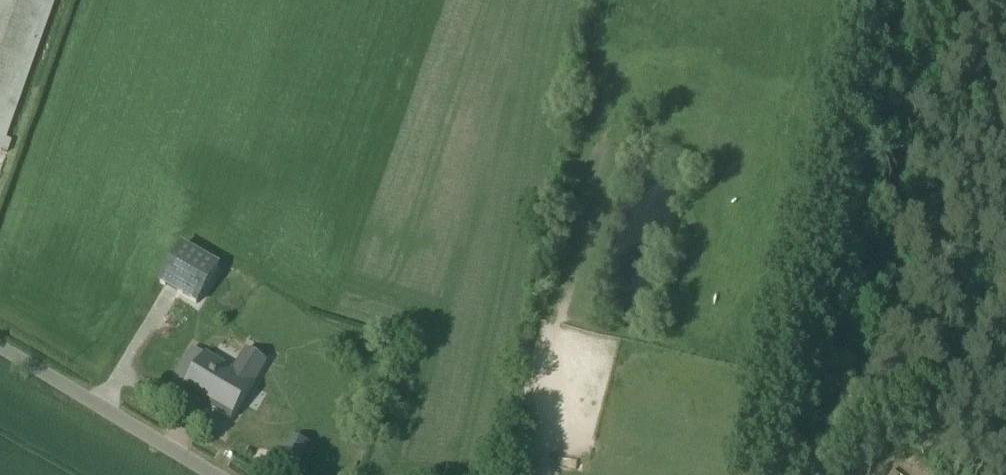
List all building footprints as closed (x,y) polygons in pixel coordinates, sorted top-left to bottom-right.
[(2,145),(54,0),(0,0),(0,145),(2,145)] [(218,269),(178,245),(155,283),(194,307),(218,269)] [(290,320),(263,304),(238,344),(266,361),(290,320)] [(231,369),(193,347),(169,386),(231,423),(266,366),(242,351),(231,369)] [(289,440),(276,474),(294,474),(298,464),(305,467),(312,449),(289,440)]
